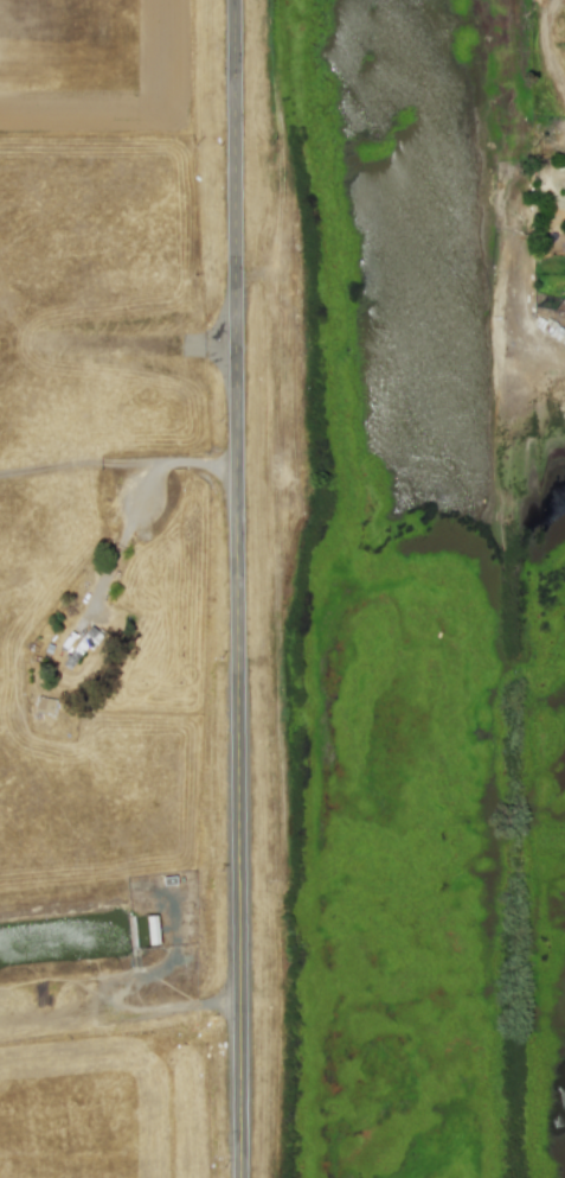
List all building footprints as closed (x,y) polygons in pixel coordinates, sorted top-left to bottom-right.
[(52,714),(54,700),(36,696),(33,712),(52,714)] [(158,944),(156,916),(147,916),(148,944),(158,944)]
